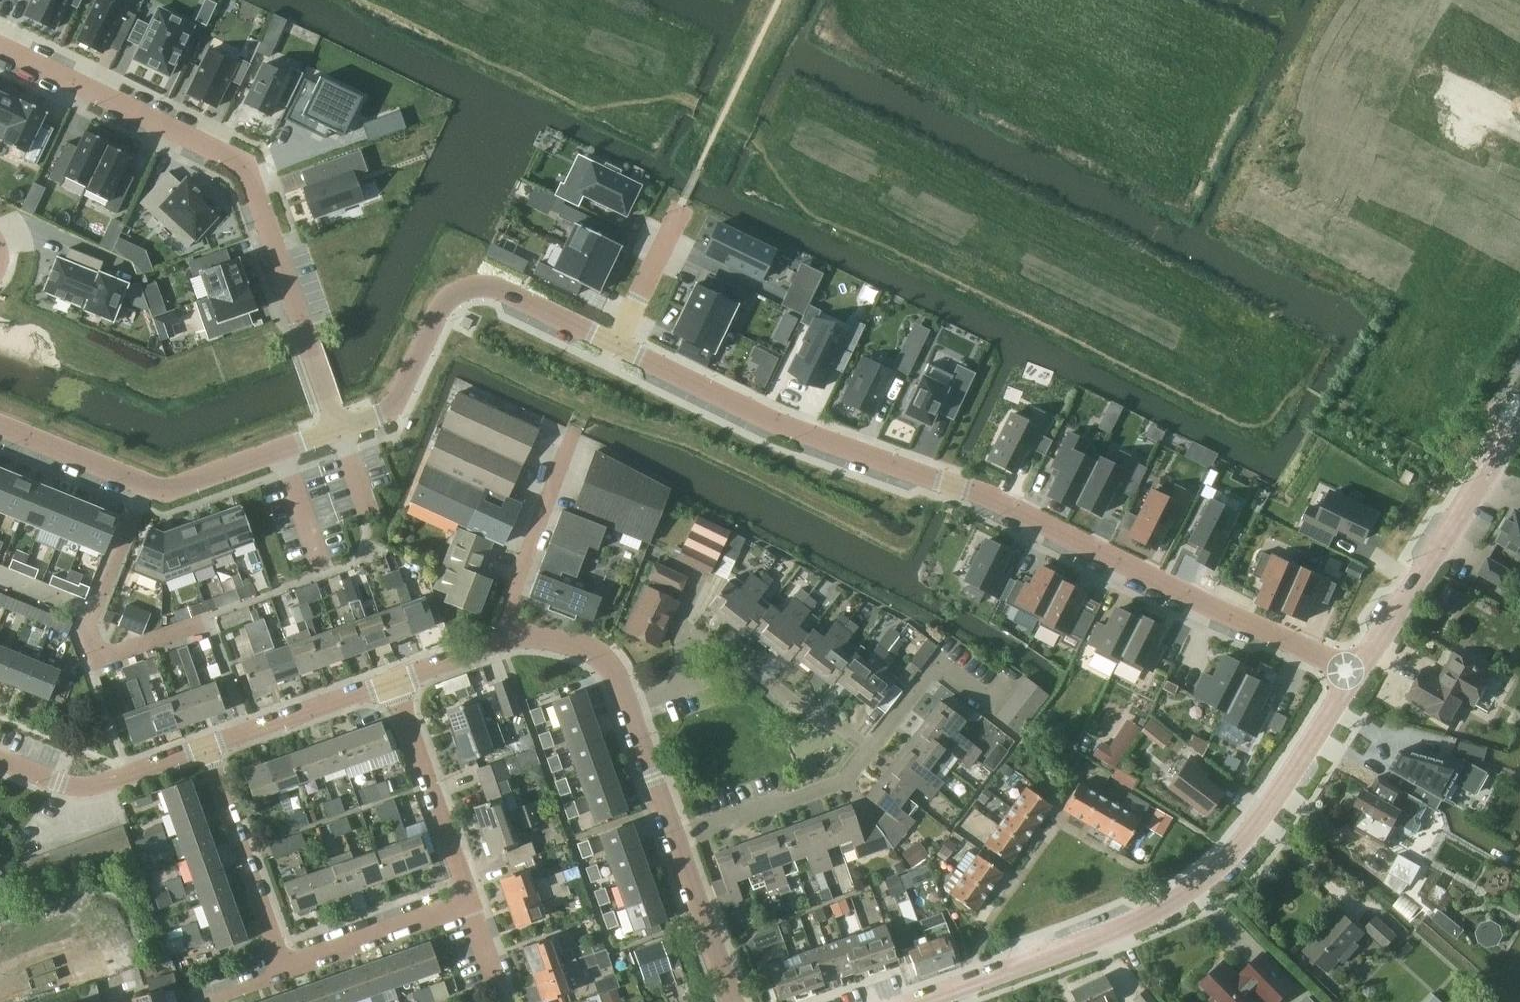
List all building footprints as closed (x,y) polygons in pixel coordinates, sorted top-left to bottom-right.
[(25,16),(54,30),(67,2),(77,7),(80,0),(32,0),(25,16)] [(76,41),(104,55),(117,28),(128,33),(137,15),(107,0),(96,0),(76,41)] [(217,0),(204,0),(199,18),(212,21),(217,0)] [(138,19),(127,41),(138,47),(131,60),(170,79),(196,25),(158,6),(149,24),(138,19)] [(207,49),(187,93),(217,107),(229,80),(240,85),(251,64),(239,58),(237,63),(207,49)] [(264,64),(244,105),(272,118),(287,88),(295,91),(304,73),(292,67),(288,75),(264,64)] [(305,78),(285,119),(313,132),(318,122),(329,128),(343,135),(358,105),(361,98),(362,96),(360,95),(342,87),(320,76),(317,84),(305,78)] [(8,127),(1,141),(2,141),(22,99),(21,99),(20,101),(0,92),(0,123),(8,127)] [(22,99),(2,141),(25,152),(23,158),(36,164),(54,128),(41,122),(47,111),(22,99)] [(354,124),(360,141),(397,128),(391,111),(354,124)] [(67,142),(49,177),(62,183),(65,177),(86,187),(87,187),(108,144),(109,142),(85,130),(77,147),(67,142)] [(86,187),(85,189),(108,200),(105,207),(117,213),(134,177),(124,172),(131,156),(108,144),(87,187),(86,187)] [(305,186),(316,217),(328,212),(330,216),(345,211),(343,208),(364,200),(355,173),(368,169),(361,150),(320,164),(325,179),(305,186)] [(561,182),(554,195),(577,206),(583,194),(626,215),(641,185),(618,174),(620,170),(606,163),(604,167),(591,161),(577,190),(561,182)] [(168,171),(140,203),(188,247),(216,215),(199,200),(204,195),(187,179),(182,184),(168,171)] [(35,209),(47,183),(37,178),(25,204),(35,209)] [(535,187),(529,201),(549,211),(556,197),(535,187)] [(563,204),(558,216),(575,224),(564,246),(609,268),(621,245),(605,237),(610,226),(563,204)] [(113,247),(126,219),(115,213),(102,241),(113,247)] [(717,223),(704,251),(762,279),(775,251),(717,223)] [(539,261),(533,273),(577,294),(582,283),(598,291),(609,268),(564,246),(553,268),(539,261)] [(57,257),(44,291),(84,307),(84,309),(99,272),(104,261),(69,247),(64,260),(57,257)] [(220,251),(189,262),(194,275),(200,272),(209,297),(246,283),(237,259),(224,264),(220,251)] [(527,261),(512,254),(507,265),(521,272),(527,261)] [(823,273),(809,266),(795,296),(809,302),(823,273)] [(99,272),(84,309),(112,321),(113,319),(118,320),(124,305),(119,303),(127,284),(99,272)] [(694,287),(684,308),(725,328),(736,305),(742,307),(748,294),(712,276),(706,289),(699,285),(695,283),(693,287),(694,287)] [(246,283),(209,297),(218,322),(210,325),(214,336),(246,325),(241,312),(255,307),(246,283)] [(673,329),(672,332),(675,334),(683,337),(676,352),(706,367),(713,352),(725,328),(684,308),(674,329),(673,329)] [(784,308),(775,336),(789,341),(798,312),(784,308)] [(916,371),(929,322),(910,317),(898,367),(916,371)] [(812,324),(790,371),(822,387),(832,367),(842,372),(852,352),(841,347),(845,340),(831,333),(831,332),(827,330),(826,331),(812,324)] [(749,356),(760,361),(752,376),(766,383),(781,353),(757,341),(749,356)] [(863,357),(842,400),(872,415),(893,372),(863,357)] [(911,399),(905,413),(930,425),(936,411),(953,420),(969,387),(951,379),(953,375),(928,363),(916,389),(914,388),(909,398),(911,399)] [(441,427),(521,465),(537,428),(459,392),(441,427)] [(1102,424),(1114,429),(1124,402),(1112,397),(1102,424)] [(1012,414),(989,459),(1014,471),(1027,446),(1045,455),(1052,440),(1043,435),(1052,418),(1034,409),(1028,422),(1012,414)] [(506,497),(521,465),(441,427),(441,428),(426,465),(427,466),(504,500),(505,497),(506,497)] [(1061,470),(1049,495),(1073,507),(1098,457),(1097,457),(1095,462),(1080,455),(1086,442),(1069,433),(1052,465),(1061,470)] [(648,544),(670,488),(597,450),(572,513),(562,509),(549,542),(550,542),(539,573),(538,573),(529,597),(550,605),(548,610),(567,617),(569,612),(592,621),(601,597),(586,591),(589,582),(576,577),(585,555),(588,547),(597,550),(606,527),(648,544)] [(1201,464),(1210,468),(1217,454),(1208,450),(1201,464)] [(1098,457),(1073,507),(1073,508),(1076,502),(1100,514),(1113,489),(1121,493),(1138,461),(1120,452),(1113,465),(1098,457)] [(520,503),(506,497),(505,497),(504,500),(427,466),(412,501),(502,542),(520,503)] [(14,473),(0,467),(0,508),(14,473)] [(35,481),(14,473),(0,508),(0,513),(20,520),(35,481)] [(41,529),(56,490),(35,481),(20,520),(41,529)] [(1205,484),(1200,495),(1211,500),(1216,489),(1205,484)] [(1131,532),(1129,535),(1154,548),(1167,522),(1176,527),(1192,495),(1174,486),(1168,498),(1152,490),(1138,517),(1131,532)] [(62,537),(78,498),(56,490),(41,529),(62,537)] [(1312,506),(1300,532),(1330,546),(1340,527),(1365,539),(1377,514),(1332,492),(1323,511),(1312,506)] [(83,546),(99,507),(78,498),(62,537),(83,546)] [(1211,500),(1191,540),(1204,547),(1197,560),(1214,568),(1228,540),(1223,538),(1236,513),(1211,500)] [(232,548),(254,540),(242,505),(219,513),(232,548)] [(104,554),(120,515),(99,507),(83,546),(104,554)] [(1125,510),(1118,525),(1131,532),(1138,517),(1135,515),(1125,510)] [(1498,541),(1519,553),(1519,512),(1516,510),(1511,520),(1508,519),(1507,520),(1510,522),(1506,529),(1503,528),(1503,529),(1504,530),(1498,541)] [(212,560),(233,552),(232,548),(219,513),(199,521),(212,560)] [(710,575),(730,531),(697,516),(677,560),(710,575)] [(193,572),(214,564),(212,560),(199,521),(178,528),(193,572)] [(162,583),(162,533),(149,528),(131,570),(162,583)] [(162,583),(193,572),(178,528),(162,533),(162,583)] [(476,575),(489,541),(460,530),(455,542),(447,564),(439,586),(452,591),(449,599),(476,610),(488,579),(476,575)] [(736,560),(745,538),(735,533),(725,555),(736,560)] [(771,561),(775,552),(749,540),(746,549),(771,561)] [(973,566),(966,580),(999,596),(1008,577),(999,572),(1009,552),(986,540),(980,551),(975,549),(968,563),(973,566)] [(1264,552),(1254,575),(1269,581),(1259,602),(1282,612),(1302,567),(1301,568),(1264,552)] [(1504,585),(1513,570),(1489,556),(1480,570),(1504,585)] [(22,573),(26,564),(13,559),(9,568),(22,573)] [(395,559),(385,562),(388,568),(390,572),(389,572),(395,588),(399,598),(401,605),(411,633),(435,625),(425,597),(412,601),(406,583),(404,584),(395,559)] [(35,578),(39,569),(26,564),(22,573),(35,578)] [(679,592),(685,578),(656,564),(650,579),(651,579),(647,588),(645,587),(625,630),(657,645),(677,603),(671,600),(675,591),(679,592)] [(1016,579),(1005,603),(1040,621),(1038,624),(1039,625),(1063,578),(1040,566),(1030,586),(1016,579)] [(1302,567),(1282,612),(1283,613),(1285,609),(1307,619),(1317,598),(1329,604),(1338,584),(1302,567)] [(389,572),(381,575),(387,591),(395,588),(389,572)] [(761,580),(728,621),(748,636),(752,631),(767,611),(771,605),(761,597),(769,586),(774,579),(765,572),(759,579),(761,580)] [(728,581),(708,606),(709,606),(728,621),(761,580),(759,579),(752,573),(744,583),(735,577),(731,578),(728,581)] [(62,589),(66,580),(53,575),(50,584),(62,589)] [(1063,578),(1039,625),(1061,636),(1064,630),(1082,640),(1095,615),(1077,606),(1083,593),(1061,582),(1063,578)] [(75,594),(79,585),(66,580),(62,589),(75,594)] [(247,597),(256,594),(252,584),(244,587),(247,597)] [(353,586),(344,590),(349,604),(352,611),(355,621),(366,649),(389,641),(379,613),(367,617),(360,599),(358,600),(353,586)] [(239,599),(247,597),(244,587),(236,589),(239,599)] [(767,611),(752,631),(771,645),(810,596),(808,594),(801,589),(795,597),(783,613),(771,605),(767,611)] [(344,590),(337,592),(342,607),(349,604),(344,590)] [(5,608),(10,596),(6,594),(0,592),(0,606),(5,608)] [(10,596),(5,608),(7,609),(29,617),(33,605),(27,603),(10,596)] [(296,596),(288,599),(291,608),(296,623),(304,620),(299,606),(296,596)] [(810,596),(771,645),(790,660),(794,655),(810,634),(800,626),(812,611),(811,610),(818,601),(810,596)] [(203,612),(215,608),(212,598),(200,602),(203,612)] [(119,625),(140,634),(143,635),(144,633),(152,612),(128,602),(119,625)] [(188,606),(192,616),(203,612),(200,602),(188,606)] [(300,605),(299,606),(304,620),(307,628),(310,637),(317,635),(312,620),(313,617),(307,603),(306,603),(300,605)] [(33,605),(29,617),(50,626),(54,614),(51,613),(33,605)] [(401,605),(379,613),(389,641),(411,633),(401,605)] [(1098,624),(1088,642),(1097,646),(1094,652),(1117,663),(1140,616),(1138,620),(1116,608),(1106,628),(1098,624)] [(108,609),(103,619),(111,622),(115,613),(108,609)] [(346,624),(333,629),(343,657),(366,649),(355,621),(352,611),(343,615),(346,624)] [(810,634),(794,655),(813,670),(852,621),(842,613),(837,620),(838,621),(825,638),(814,629),(810,634)] [(54,614),(50,626),(65,632),(68,633),(69,634),(70,631),(74,622),(56,615),(54,614)] [(1140,616),(1117,663),(1119,660),(1141,671),(1144,665),(1152,670),(1161,652),(1153,647),(1163,628),(1140,616)] [(264,618),(254,622),(275,681),(277,680),(298,673),(288,645),(277,649),(275,649),(264,618)] [(852,621),(813,670),(832,685),(837,679),(852,659),(857,653),(859,651),(858,650),(849,642),(855,634),(854,633),(859,626),(852,621)] [(255,657),(242,661),(252,689),(275,681),(254,622),(244,625),(255,657)] [(18,640),(28,644),(34,628),(24,625),(18,640)] [(300,641),(288,645),(298,673),(320,665),(310,637),(307,628),(297,632),(300,641)] [(317,635),(310,637),(320,665),(343,657),(333,629),(317,635)] [(852,659),(837,679),(856,693),(888,653),(886,652),(892,644),(883,636),(877,644),(879,646),(872,654),(861,645),(858,650),(859,651),(857,653),(852,659)] [(923,668),(940,646),(930,638),(913,660),(923,668)] [(197,679),(189,656),(185,646),(177,648),(181,659),(190,690),(191,690),(201,717),(224,709),(215,681),(201,686),(199,678),(197,679)] [(16,653),(0,647),(0,678),(6,681),(16,653)] [(173,662),(181,659),(177,648),(169,651),(173,662)] [(28,689),(38,662),(16,653),(6,681),(28,689)] [(888,653),(856,693),(875,708),(877,705),(894,683),(894,682),(898,676),(888,669),(896,659),(888,653)] [(1476,707),(1494,675),(1486,671),(1486,670),(1455,653),(1441,678),(1425,669),(1408,698),(1422,707),(1421,708),(1454,726),(1468,703),(1476,707)] [(1203,674),(1193,694),(1226,711),(1222,718),(1223,718),(1248,668),(1224,656),(1212,678),(1203,674)] [(178,725),(168,698),(156,702),(148,681),(151,680),(144,660),(131,665),(156,733),(178,725)] [(38,662),(28,689),(49,698),(60,670),(38,662)] [(208,666),(213,678),(221,675),(216,663),(208,666)] [(121,669),(136,709),(123,714),(133,741),(156,733),(131,665),(121,669)] [(462,689),(489,682),(484,665),(444,676),(452,702),(464,699),(462,689)] [(1248,668),(1223,718),(1247,730),(1256,735),(1266,715),(1257,710),(1269,688),(1245,676),(1249,668),(1248,668)] [(1018,686),(1040,703),(1048,693),(1026,676),(1018,686)] [(474,699),(446,710),(455,736),(484,726),(484,728),(498,722),(497,721),(521,712),(518,706),(509,680),(508,678),(494,684),(503,709),(494,712),(491,704),(479,698),(474,699)] [(894,683),(877,705),(887,712),(904,690),(894,683)] [(1033,712),(1040,703),(1018,686),(1010,696),(1033,712)] [(168,698),(178,725),(201,717),(191,690),(190,690),(168,698)] [(563,724),(592,715),(584,691),(555,702),(563,724)] [(966,752),(974,758),(982,749),(957,730),(973,710),(953,694),(946,703),(941,699),(926,719),(966,750),(966,752)] [(1026,722),(1033,712),(1010,696),(1003,704),(1026,722)] [(1018,732),(1026,722),(1003,704),(995,714),(1018,732)] [(535,726),(547,722),(541,707),(529,711),(535,726)] [(1153,714),(1143,727),(1165,745),(1176,731),(1153,714)] [(571,748),(600,737),(592,715),(563,724),(571,748)] [(911,738),(944,764),(952,753),(960,759),(959,760),(967,767),(974,758),(966,752),(966,750),(926,719),(911,738)] [(1093,755),(1115,769),(1142,729),(1128,719),(1110,746),(1102,741),(1093,755)] [(358,730),(368,758),(391,750),(381,722),(358,730)] [(484,726),(455,736),(464,759),(492,749),(484,728),(484,726)] [(346,766),(368,758),(358,730),(336,738),(346,766)] [(543,750),(556,746),(550,730),(538,734),(543,750)] [(1207,749),(1210,737),(1193,732),(1189,745),(1207,749)] [(579,771),(608,761),(600,737),(571,748),(579,771)] [(323,774),(346,766),(336,738),(313,746),(323,774)] [(944,764),(911,738),(896,758),(937,789),(943,781),(935,775),(944,764)] [(997,766),(1009,745),(997,738),(985,760),(997,766)] [(300,782),(323,774),(313,746),(290,754),(300,782)] [(1394,771),(1389,780),(1437,807),(1438,808),(1443,799),(1445,800),(1456,781),(1476,793),(1489,771),(1466,758),(1462,764),(1402,747),(1389,769),(1394,771)] [(1239,769),(1246,756),(1232,749),(1225,763),(1239,769)] [(277,790),(300,782),(290,754),(267,762),(277,790)] [(552,773),(563,769),(558,754),(546,758),(552,773)] [(482,785),(508,776),(521,772),(515,756),(503,760),(477,770),(482,785)] [(1192,756),(1169,786),(1205,813),(1221,792),(1203,778),(1209,770),(1192,756)] [(931,797),(937,789),(896,758),(881,777),(906,796),(915,784),(931,797)] [(588,796),(617,785),(608,761),(579,771),(588,796)] [(253,798),(277,790),(267,762),(243,770),(253,798)] [(1118,764),(1113,773),(1132,784),(1137,775),(1118,764)] [(1361,808),(1350,826),(1388,848),(1399,829),(1410,835),(1416,834),(1422,824),(1420,818),(1428,806),(1439,812),(1441,810),(1438,808),(1437,807),(1389,780),(1388,780),(1377,774),(1369,790),(1366,788),(1356,805),(1361,808)] [(513,794),(515,794),(508,776),(482,785),(488,802),(474,807),(483,832),(535,813),(532,802),(518,807),(513,794)] [(560,797),(572,792),(567,777),(554,781),(560,797)] [(898,806),(906,796),(881,777),(866,796),(888,812),(881,821),(901,837),(915,818),(898,806)] [(169,811),(198,801),(190,779),(161,789),(169,811)] [(377,783),(382,798),(391,795),(386,780),(377,783)] [(1083,821),(1099,795),(1078,782),(1063,809),(1083,821)] [(363,805),(382,798),(377,783),(358,790),(363,805)] [(617,785),(588,796),(596,819),(625,809),(617,785)] [(1012,806),(1037,824),(1051,805),(1026,787),(1012,806)] [(138,809),(154,802),(151,792),(135,798),(138,809)] [(1104,833),(1118,806),(1099,795),(1083,821),(1104,833)] [(332,799),(337,814),(345,811),(340,796),(332,799)] [(328,818),(337,814),(332,799),(322,803),(328,818)] [(568,820),(580,815),(575,800),(563,805),(568,820)] [(178,835),(207,824),(198,801),(169,811),(178,835)] [(286,816),(292,831),(310,824),(305,809),(294,813),(291,804),(282,807),(286,816)] [(384,804),(375,807),(380,821),(390,818),(384,804)] [(1157,804),(1148,824),(1167,833),(1177,813),(1157,804)] [(851,805),(828,813),(839,844),(842,853),(855,849),(858,858),(880,849),(890,846),(876,827),(875,825),(872,826),(861,830),(851,805)] [(1023,843),(1037,824),(1012,806),(998,825),(1023,843)] [(1118,806),(1104,833),(1124,844),(1139,818),(1118,806)] [(509,864),(533,856),(536,855),(532,841),(518,846),(513,834),(539,824),(535,813),(483,832),(492,856),(505,852),(509,864)] [(828,813),(806,821),(824,870),(833,867),(827,848),(839,844),(828,813)] [(283,834),(292,831),(286,816),(277,818),(283,834)] [(339,820),(344,834),(352,831),(347,817),(339,820)] [(335,838),(344,834),(339,820),(330,823),(335,838)] [(806,821),(783,830),(795,860),(806,856),(813,874),(824,870),(806,821)] [(186,857),(214,846),(207,824),(178,835),(186,857)] [(630,824),(602,835),(610,859),(639,849),(630,824)] [(1009,862),(1023,843),(998,825),(984,844),(1009,862)] [(111,829),(99,834),(107,855),(118,851),(111,829)] [(151,844),(167,839),(164,830),(148,836),(151,844)] [(783,830),(760,838),(778,887),(780,893),(791,889),(789,883),(786,876),(798,872),(794,861),(795,860),(783,830)] [(293,835),(299,850),(307,847),(301,833),(293,835)] [(99,834),(88,838),(96,859),(107,855),(99,834)] [(275,858),(299,850),(293,835),(269,844),(275,858)] [(407,840),(398,843),(408,871),(431,863),(422,835),(407,840)] [(940,851),(948,855),(957,839),(949,835),(940,851)] [(914,864),(931,849),(919,836),(902,851),(914,864)] [(88,838),(76,842),(84,863),(96,859),(88,838)] [(760,838),(738,846),(749,877),(748,877),(752,889),(766,883),(769,890),(778,887),(760,838)] [(167,839),(151,844),(154,854),(171,849),(167,839)] [(582,859),(594,855),(589,839),(577,844),(582,859)] [(398,843),(376,851),(386,879),(408,871),(398,843)] [(194,880),(223,869),(214,846),(186,857),(194,880)] [(724,880),(713,884),(722,908),(744,900),(737,881),(748,877),(749,877),(738,846),(715,855),(724,880)] [(639,849),(610,859),(619,882),(647,872),(639,849)] [(350,850),(326,858),(329,867),(339,895),(363,887),(353,859),(350,850)] [(376,851),(353,859),(363,887),(386,879),(376,851)] [(1385,881),(1384,882),(1401,894),(1408,883),(1411,885),(1422,866),(1400,853),(1389,873),(1385,881)] [(42,854),(32,858),(39,879),(50,875),(42,854)] [(964,873),(988,891),(1002,872),(977,854),(964,873)] [(533,856),(509,864),(513,875),(500,880),(508,903),(566,882),(563,871),(532,881),(529,872),(537,869),(533,856)] [(23,861),(20,862),(27,884),(39,880),(39,879),(32,858),(31,858),(23,861)] [(930,861),(887,874),(891,889),(934,876),(930,861)] [(591,883),(603,879),(598,863),(585,868),(591,883)] [(297,878),(284,883),(293,911),(317,903),(307,874),(308,874),(305,866),(304,866),(294,870),(297,878)] [(308,874),(307,874),(317,903),(339,895),(329,867),(308,874)] [(183,884),(154,895),(158,905),(170,900),(172,900),(185,894),(185,895),(198,890),(202,903),(231,892),(223,869),(194,880),(183,884)] [(988,891),(964,873),(963,874),(956,869),(943,886),(945,891),(949,893),(974,911),(988,891)] [(647,872),(619,882),(627,905),(656,896),(647,872)] [(154,895),(183,884),(180,876),(151,887),(154,895)] [(566,882),(508,903),(516,925),(544,915),(540,905),(570,894),(566,882)] [(599,907),(611,902),(606,887),(594,891),(599,907)] [(211,925),(239,915),(231,892),(202,903),(211,925)] [(1396,903),(1414,914),(1421,903),(1403,892),(1396,903)] [(901,898),(907,919),(918,915),(912,895),(901,898)] [(656,896),(627,905),(635,929),(643,927),(646,935),(662,930),(659,921),(664,919),(656,896)] [(608,930),(619,925),(614,910),(602,914),(608,930)] [(926,924),(944,919),(941,910),(923,916),(926,924)] [(1331,972),(1366,933),(1341,911),(1306,949),(1331,972)] [(1493,945),(1506,927),(1489,914),(1476,932),(1493,945)] [(239,915),(211,925),(219,949),(248,938),(239,915)] [(1387,948),(1399,935),(1377,915),(1365,928),(1387,948)] [(184,935),(199,929),(197,921),(181,927),(184,935)] [(865,931),(879,971),(886,969),(884,962),(897,958),(885,924),(865,931)] [(199,929),(184,935),(187,944),(203,939),(199,929)] [(869,974),(879,971),(865,931),(847,937),(859,971),(867,968),(869,974)] [(927,941),(937,967),(956,961),(951,945),(955,944),(951,932),(927,941)] [(552,938),(524,948),(533,975),(561,964),(575,959),(595,953),(590,941),(571,948),(562,951),(557,936),(552,938)] [(842,977),(859,971),(847,937),(830,943),(842,977)] [(662,941),(633,950),(643,979),(672,969),(662,941)] [(917,974),(937,967),(927,941),(904,949),(908,960),(912,959),(917,974)] [(407,950),(417,978),(440,969),(430,942),(407,950)] [(844,983),(842,977),(830,943),(811,949),(823,983),(835,979),(838,985),(844,983)] [(561,964),(533,975),(542,1000),(570,991),(565,977),(598,965),(600,970),(612,966),(610,960),(609,956),(606,949),(606,948),(595,953),(575,959),(561,964)] [(810,988),(823,983),(811,949),(790,957),(804,997),(812,994),(810,988)] [(382,959),(393,986),(417,978),(407,950),(382,959)] [(1274,961),(1264,951),(1240,976),(1225,961),(1202,983),(1214,995),(1211,998),(1215,1001),(1281,1001),(1297,985),(1274,961)] [(170,956),(160,959),(163,966),(172,962),(170,956)] [(796,1000),(804,997),(790,957),(768,964),(780,999),(793,994),(796,1000)] [(382,990),(393,986),(382,959),(360,967),(370,994),(373,1001),(386,1001),(382,990)] [(124,967),(128,985),(144,982),(140,963),(124,967)] [(349,1001),(370,994),(360,967),(339,974),(349,1001)] [(132,998),(133,1001),(167,1001),(164,991),(177,988),(173,973),(148,980),(152,993),(132,998)] [(615,973),(593,981),(598,994),(619,987),(615,973)] [(349,1001),(339,974),(317,982),(324,1001),(348,1001),(349,1001)] [(1117,1001),(1104,974),(1070,990),(1076,1001),(1115,1001),(1117,1001)] [(317,982),(293,991),(297,1001),(324,1001),(317,982)] [(427,1001),(431,1001),(435,1001),(429,986),(422,989),(427,1001)] [(422,989),(412,992),(415,1001),(427,1001),(422,989)] [(616,989),(600,995),(602,1001),(621,1001),(616,989)] [(1145,989),(1134,998),(1136,1001),(1155,1001),(1145,989)] [(293,991),(271,998),(272,1001),(297,1001),(293,991)]
